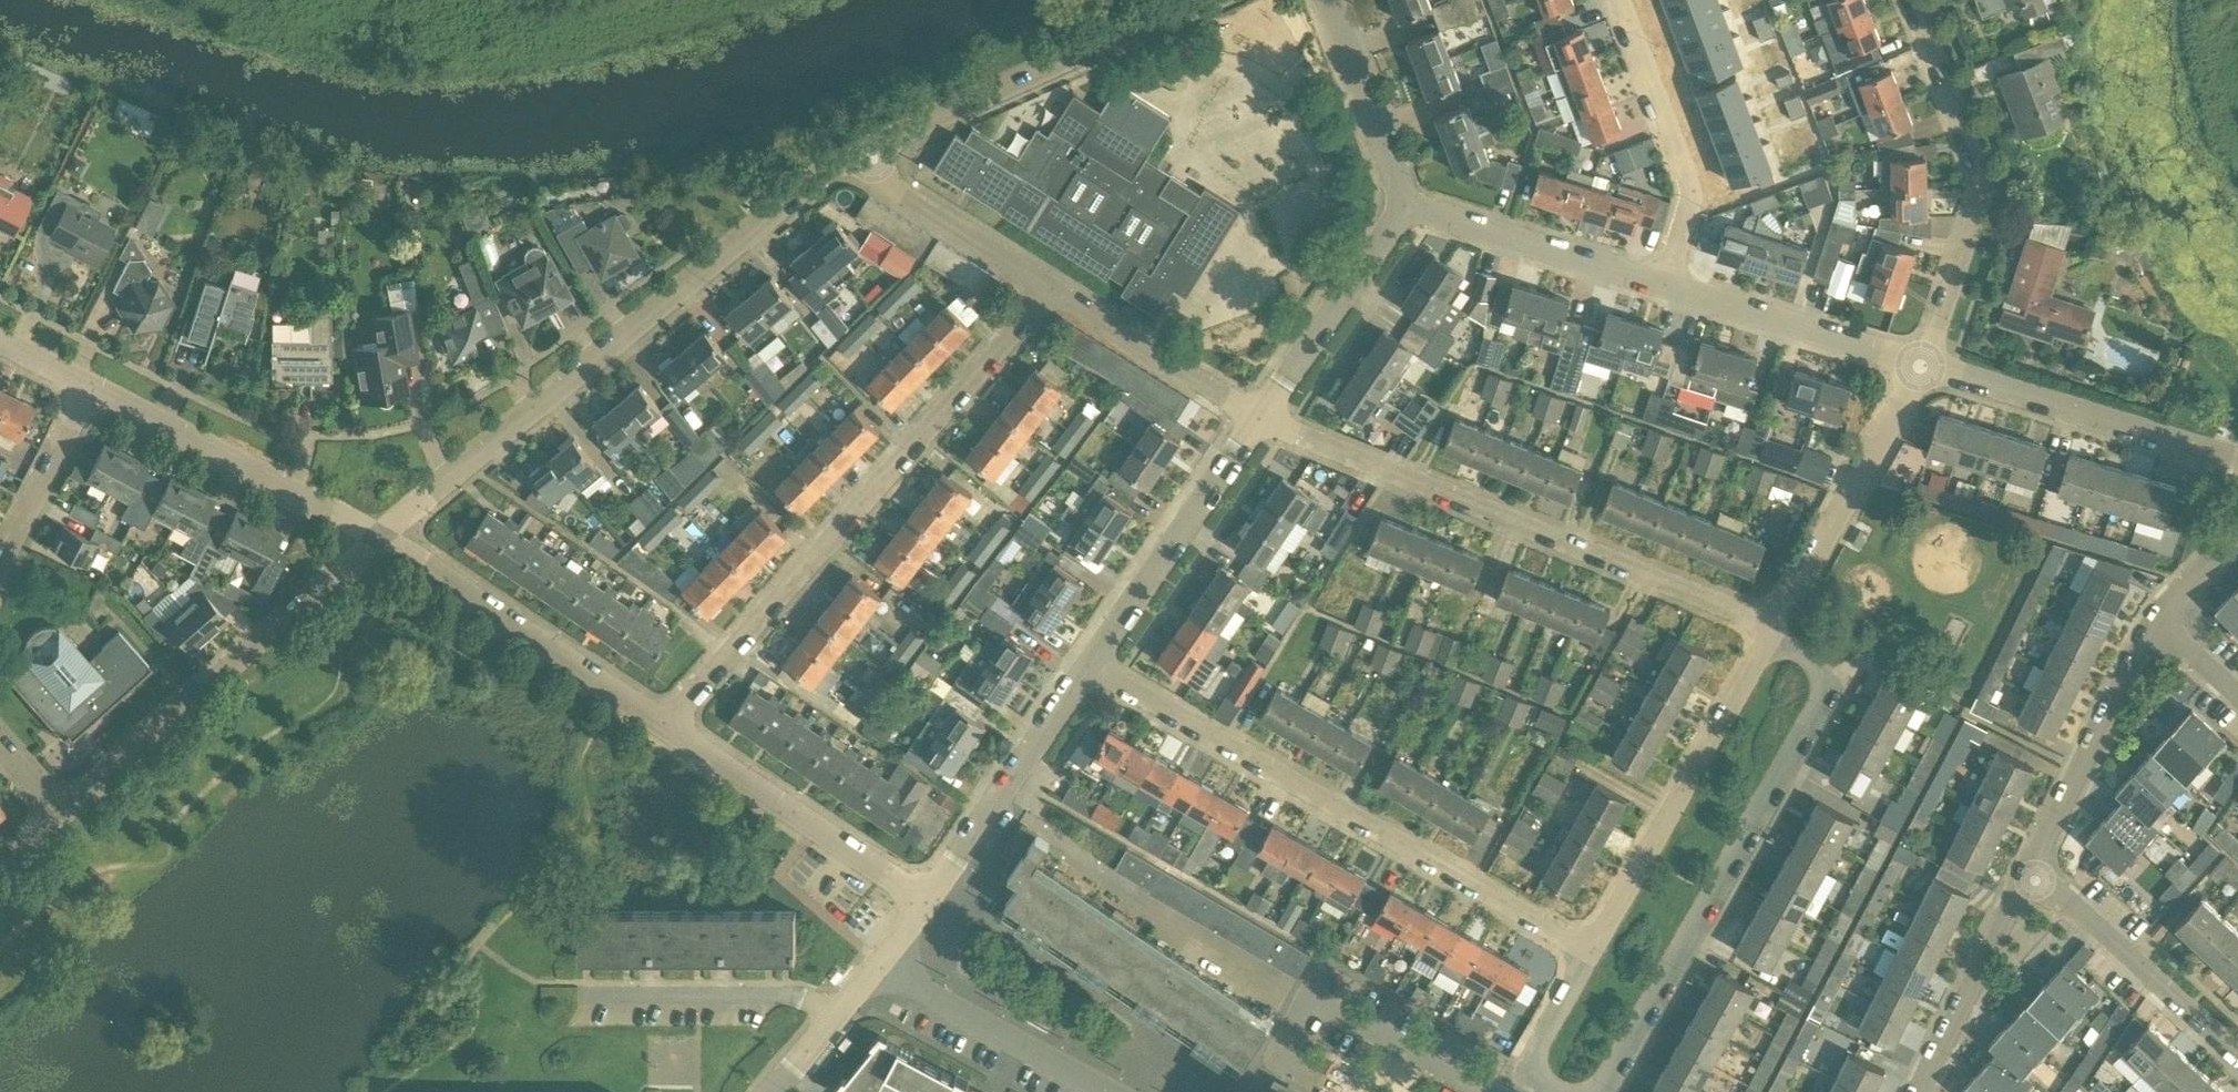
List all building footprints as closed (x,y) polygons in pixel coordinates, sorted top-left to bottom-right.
[(1431,0),(1394,0),(1402,20),(1434,8),(1431,0)] [(1475,0),(1448,0),(1452,9),(1475,0)] [(1482,0),(1475,0),(1452,9),(1457,24),(1487,13),(1482,0)] [(1505,4),(1504,0),(1489,0),(1492,9),(1505,4)] [(1548,17),(1533,22),(1538,34),(1562,24),(1558,13),(1576,7),(1573,0),(1542,0),(1548,17)] [(1666,2),(1677,28),(1722,11),(1718,0),(1671,0),(1666,2)] [(1834,12),(1814,20),(1819,33),(1839,25),(1840,26),(1871,14),(1866,0),(1829,0),(1834,12)] [(1983,17),(2001,11),(2000,9),(2008,6),(2009,8),(2022,3),(2027,16),(2047,9),(2043,0),(1977,0),(1983,17)] [(1509,14),(1505,4),(1492,9),(1496,19),(1509,14)] [(1722,11),(1677,28),(1687,55),(1732,37),(1722,11)] [(1882,41),(1871,14),(1840,26),(1851,54),(1882,41)] [(1758,28),(1771,23),(1767,15),(1755,19),(1758,28)] [(1787,47),(1803,41),(1796,22),(1779,28),(1787,47)] [(1771,23),(1758,28),(1761,36),(1774,31),(1771,23)] [(1566,37),(1562,24),(1538,34),(1542,46),(1547,44),(1557,69),(1594,55),(1584,30),(1566,37)] [(1420,69),(1452,57),(1441,29),(1410,41),(1420,69)] [(2067,45),(2062,34),(2045,40),(2050,53),(2067,47),(2067,45)] [(1743,65),(1732,37),(1687,55),(1697,83),(1743,65)] [(1806,49),(1803,41),(1787,47),(1790,56),(1806,49)] [(1765,62),(1786,54),(1782,42),(1761,51),(1765,62)] [(1604,80),(1594,55),(1557,69),(1566,94),(1604,80)] [(1462,84),(1452,57),(1420,69),(1430,96),(1462,84)] [(2049,60),(2002,77),(2008,95),(2011,94),(2026,134),(2061,121),(2050,92),(2060,89),(2049,60)] [(1485,86),(1510,77),(1506,65),(1480,74),(1485,86)] [(1520,83),(1534,78),(1529,66),(1516,71),(1520,83)] [(1872,109),(1904,96),(1893,69),(1861,82),(1872,109)] [(1790,73),(1777,78),(1781,87),(1793,82),(1790,73)] [(1834,76),(1803,87),(1809,104),(1841,92),(1834,76)] [(1510,77),(1485,86),(1490,98),(1515,89),(1510,77)] [(1709,114),(1746,100),(1738,77),(1701,91),(1709,114)] [(1534,78),(1520,83),(1524,93),(1538,88),(1534,78)] [(1604,80),(1566,94),(1575,118),(1586,114),(1586,115),(1613,105),(1604,80)] [(957,134),(936,168),(1107,277),(1109,274),(1126,285),(1121,292),(1157,315),(1174,288),(1186,296),(1240,209),(1206,188),(1203,193),(1148,158),(1174,116),(1120,82),(1102,111),(1077,95),(1076,94),(1050,135),(1039,128),(1021,157),(975,128),(968,140),(957,134)] [(1789,109),(1802,104),(1798,96),(1786,101),(1789,109)] [(1904,96),(1872,109),(1882,135),(1875,138),(1880,149),(1881,149),(1914,142),(1908,126),(1914,124),(1904,96)] [(1755,122),(1746,100),(1709,114),(1718,136),(1755,122)] [(1805,112),(1802,104),(1789,109),(1792,117),(1805,112)] [(1487,115),(1476,120),(1470,105),(1438,117),(1448,144),(1491,128),(1487,115)] [(1623,130),(1613,105),(1586,115),(1595,140),(1623,130)] [(1819,129),(1835,123),(1831,114),(1816,120),(1819,129)] [(1323,164),(1339,158),(1323,116),(1308,122),(1323,164)] [(1763,144),(1755,122),(1718,136),(1726,159),(1763,144)] [(1835,123),(1819,129),(1823,138),(1838,132),(1835,123)] [(1491,128),(1448,144),(1458,172),(1474,166),(1479,178),(1500,185),(1500,186),(1513,190),(1521,164),(1509,160),(1507,166),(1490,160),(1485,146),(1496,142),(1491,128)] [(1540,128),(1536,142),(1578,155),(1582,141),(1540,128)] [(1914,142),(1881,149),(1881,174),(1879,174),(1879,187),(1893,187),(1893,188),(1927,187),(1927,158),(1915,158),(1914,142)] [(1763,144),(1726,159),(1735,182),(1772,168),(1763,144)] [(1619,162),(1632,158),(1627,147),(1614,152),(1622,173),(1623,172),(1619,162)] [(85,164),(74,158),(68,170),(74,173),(81,171),(85,164)] [(1632,158),(1619,162),(1623,172),(1635,168),(1632,158)] [(1569,168),(1566,177),(1541,169),(1531,197),(1558,206),(1570,169),(1569,168)] [(1570,169),(1558,206),(1584,214),(1593,186),(1591,185),(1594,176),(1570,169)] [(1799,183),(1808,207),(1832,198),(1823,174),(1799,183)] [(10,231),(11,230),(9,229),(26,197),(28,198),(28,197),(8,186),(10,181),(0,176),(0,226),(10,231)] [(1605,190),(1593,186),(1584,214),(1609,223),(1621,186),(1620,185),(1621,184),(1608,179),(1605,190)] [(1839,189),(1856,189),(1855,179),(1839,179),(1839,189)] [(354,185),(353,192),(353,198),(366,199),(366,195),(367,193),(360,186),(354,185)] [(1621,186),(1609,223),(1634,231),(1637,222),(1652,227),(1661,199),(1621,186)] [(1893,188),(1893,217),(1880,216),(1878,227),(1903,232),(1928,237),(1927,187),(1893,188)] [(1856,199),(1856,189),(1839,189),(1839,198),(1856,199)] [(65,248),(77,254),(95,263),(113,229),(76,210),(81,202),(57,190),(47,210),(60,216),(51,234),(68,243),(65,248)] [(1746,215),(1745,229),(1727,223),(1717,257),(1743,265),(1753,231),(1755,232),(1760,212),(1783,203),(1778,191),(1750,201),(1754,212),(1746,215)] [(330,208),(330,222),(338,222),(338,208),(330,208)] [(1797,227),(1814,222),(1810,211),(1793,217),(1797,227)] [(142,212),(135,226),(152,234),(159,220),(142,212)] [(620,212),(614,216),(588,230),(582,220),(556,234),(574,266),(589,258),(600,278),(637,257),(622,231),(629,227),(630,221),(625,213),(620,212)] [(2067,240),(2073,224),(2039,212),(2033,228),(2067,240)] [(1834,213),(1822,250),(1838,256),(1840,249),(1843,240),(1852,243),(1857,227),(1855,226),(1857,220),(1834,213)] [(815,242),(845,279),(855,270),(847,260),(860,250),(838,223),(815,242)] [(1863,251),(1858,263),(1907,278),(1915,251),(1899,246),(1903,232),(1878,227),(1876,227),(1867,253),(1863,251)] [(920,230),(907,251),(919,258),(931,237),(920,230)] [(1780,239),(1755,232),(1753,231),(1743,265),(1769,273),(1780,239)] [(1711,239),(1700,235),(1697,247),(1707,251),(1711,239)] [(218,241),(206,237),(201,252),(212,256),(218,241)] [(146,279),(151,270),(131,239),(122,256),(129,259),(114,287),(125,293),(118,307),(133,330),(160,328),(173,304),(157,279),(146,279)] [(1807,247),(1780,239),(1769,273),(1797,281),(1807,247)] [(2086,345),(2096,311),(2051,297),(2064,257),(2062,256),(2064,250),(2028,239),(2001,324),(2053,340),(2054,335),(2086,345)] [(949,247),(938,241),(924,261),(936,268),(949,247)] [(793,260),(800,268),(789,277),(816,309),(828,300),(839,291),(835,287),(845,279),(815,242),(793,260)] [(879,264),(900,276),(908,268),(915,258),(892,244),(879,264)] [(526,265),(529,269),(500,286),(522,323),(540,312),(540,311),(550,305),(551,307),(569,296),(546,254),(543,249),(537,246),(531,245),(527,248),(524,253),(524,259),(527,264),(526,265)] [(949,247),(936,268),(946,275),(959,254),(949,247)] [(1828,285),(1838,256),(1822,250),(1812,279),(1828,285)] [(959,254),(946,275),(956,281),(969,260),(959,254)] [(1436,256),(1420,280),(1452,302),(1462,288),(1458,285),(1464,276),(1436,256)] [(485,296),(470,257),(457,263),(472,301),(485,296)] [(979,267),(969,260),(956,281),(966,288),(979,267)] [(1907,278),(1858,263),(1853,277),(1870,283),(1865,296),(1897,306),(1907,278)] [(979,267),(966,288),(977,294),(990,273),(979,267)] [(1487,301),(1495,276),(1480,272),(1473,297),(1487,301)] [(990,273),(977,294),(988,301),(1001,280),(990,273)] [(893,290),(905,302),(922,286),(910,274),(893,290)] [(226,289),(205,282),(187,336),(209,344),(210,344),(216,324),(246,333),(243,342),(245,342),(253,317),(249,316),(257,291),(256,290),(255,294),(229,285),(232,277),(230,276),(226,289)] [(772,277),(748,296),(778,333),(789,324),(781,314),(793,303),(772,277)] [(1452,302),(1420,280),(1404,303),(1419,314),(1409,327),(1430,342),(1440,328),(1432,322),(1438,314),(1442,317),(1452,302)] [(1515,285),(1514,288),(1499,284),(1492,309),(1506,314),(1502,328),(1515,332),(1513,337),(1528,341),(1542,293),(1515,285)] [(905,302),(893,290),(877,307),(888,319),(905,302)] [(962,290),(954,298),(973,318),(981,310),(962,290)] [(1542,293),(1528,341),(1541,345),(1546,329),(1561,334),(1571,302),(1542,293)] [(778,333),(748,296),(726,313),(748,340),(757,351),(778,333)] [(821,317),(838,338),(852,324),(838,307),(833,306),(828,300),(816,309),(822,317),(821,317)] [(928,310),(921,317),(952,348),(972,329),(947,304),(935,316),(928,310)] [(437,322),(442,334),(437,336),(443,349),(447,348),(453,361),(477,351),(472,337),(485,332),(475,307),(461,313),(459,308),(444,315),(445,319),(437,322)] [(273,322),(273,341),(271,341),(272,380),(332,379),(331,311),(309,311),(310,321),(273,322)] [(393,399),(394,394),(405,392),(402,375),(401,376),(398,361),(414,358),(405,312),(375,317),(380,347),(355,352),(358,370),(355,370),(358,388),(361,387),(364,400),(375,398),(377,402),(381,405),(386,406),(391,403),(393,399)] [(871,312),(854,329),(865,341),(882,324),(871,312)] [(1588,348),(1585,359),(1621,369),(1626,354),(1627,354),(1637,322),(1609,314),(1604,330),(1594,328),(1590,343),(1588,348)] [(838,338),(821,317),(811,325),(829,346),(838,338)] [(912,326),(918,333),(908,343),(932,368),(952,348),(921,317),(912,326)] [(1570,320),(1561,351),(1550,387),(1564,391),(1584,324),(1570,320)] [(1637,322),(1627,354),(1653,362),(1650,371),(1669,377),(1668,382),(1669,382),(1680,346),(1661,341),(1664,331),(1637,322)] [(1584,324),(1564,391),(1575,394),(1583,369),(1582,368),(1584,363),(1585,359),(1588,348),(1590,343),(1594,328),(1584,324)] [(1073,325),(1059,347),(1070,354),(1084,332),(1073,325)] [(1409,327),(1400,342),(1385,331),(1369,354),(1402,377),(1411,363),(1412,364),(1419,355),(1420,356),(1430,342),(1409,327)] [(865,341),(854,329),(837,345),(848,358),(865,341)] [(706,330),(682,350),(703,376),(706,374),(714,384),(724,375),(717,366),(727,357),(706,330)] [(1095,339),(1084,332),(1070,354),(1081,361),(1095,339)] [(1484,336),(1477,361),(1497,367),(1505,341),(1484,336)] [(1105,345),(1095,339),(1081,361),(1091,367),(1105,345)] [(1680,346),(1669,382),(1714,396),(1713,398),(1716,399),(1730,351),(1702,342),(1699,352),(1680,346)] [(932,368),(908,343),(888,363),(913,388),(932,368)] [(1116,352),(1105,345),(1091,367),(1101,374),(1116,352)] [(703,376),(682,350),(660,368),(682,394),(703,376)] [(1759,360),(1730,351),(1716,399),(1751,409),(1757,390),(1750,388),(1759,360)] [(1116,352),(1101,374),(1112,381),(1126,358),(1116,352)] [(1402,377),(1369,354),(1353,377),(1381,397),(1381,396),(1387,387),(1392,391),(1402,377)] [(1126,358),(1112,381),(1122,387),(1137,365),(1126,358)] [(764,359),(753,368),(777,396),(787,387),(764,359)] [(913,388),(888,363),(868,383),(893,408),(913,388)] [(1147,372),(1137,365),(1122,387),(1125,389),(1133,394),(1147,372)] [(777,396),(753,368),(743,376),(768,405),(777,396)] [(1064,408),(1056,402),(1065,390),(1038,368),(1020,390),(1056,418),(1064,408)] [(794,387),(806,399),(823,382),(811,371),(794,387)] [(1814,412),(1824,380),(1796,371),(1786,404),(1814,412)] [(1147,372),(1133,394),(1143,400),(1157,378),(1147,372)] [(1381,397),(1353,377),(1337,401),(1365,420),(1371,410),(1376,414),(1386,399),(1381,396),(1381,397)] [(1499,377),(1495,389),(1503,392),(1508,380),(1499,377)] [(1168,385),(1157,378),(1143,400),(1154,407),(1168,385)] [(1508,380),(1503,392),(1512,395),(1516,383),(1508,380)] [(1852,388),(1824,380),(1814,412),(1842,421),(1852,388)] [(640,385),(616,404),(638,430),(639,429),(661,411),(640,385)] [(1178,391),(1168,385),(1154,407),(1164,414),(1178,391)] [(806,399),(794,387),(778,404),(789,415),(806,399)] [(11,393),(0,388),(0,415),(11,393)] [(1133,394),(1125,389),(1119,397),(1154,421),(1137,445),(1165,464),(1182,440),(1159,424),(1166,415),(1164,414),(1154,407),(1143,400),(1133,394)] [(1535,389),(1530,401),(1539,404),(1543,391),(1535,389)] [(1056,418),(1020,390),(1003,411),(1031,433),(1047,413),(1055,419),(1056,418)] [(1178,391),(1164,414),(1166,415),(1175,421),(1189,398),(1178,391)] [(1543,391),(1539,404),(1547,407),(1552,394),(1543,391)] [(0,415),(0,429),(19,439),(36,406),(11,393),(0,415)] [(1655,422),(1663,397),(1650,393),(1642,418),(1655,422)] [(1675,401),(1663,397),(1655,422),(1667,426),(1675,401)] [(1561,398),(1556,410),(1565,413),(1569,400),(1561,398)] [(1427,399),(1417,414),(1414,418),(1427,427),(1440,408),(1427,399)] [(638,430),(616,404),(594,422),(604,433),(597,439),(610,454),(617,449),(616,448),(629,437),(641,451),(650,443),(639,429),(638,430)] [(835,427),(860,452),(880,432),(855,407),(835,427)] [(755,426),(766,438),(783,421),(772,409),(755,426)] [(1067,427),(1080,437),(1094,419),(1081,409),(1067,427)] [(1414,418),(1401,409),(1392,422),(1418,440),(1427,427),(1414,418)] [(1031,433),(1003,411),(986,433),(1014,455),(1031,433)] [(1955,459),(1967,423),(1939,414),(1928,451),(1955,459)] [(1472,418),(1457,455),(1475,462),(1490,426),(1472,418)] [(1758,420),(1755,428),(1747,454),(1761,458),(1771,423),(1758,420)] [(700,436),(716,456),(732,440),(717,421),(700,436)] [(1994,431),(1967,423),(1955,459),(1983,468),(1994,431)] [(1747,454),(1755,428),(1743,425),(1736,450),(1747,454)] [(766,438),(755,426),(738,443),(750,454),(766,438)] [(1490,426),(1475,462),(1493,469),(1507,433),(1490,426)] [(1643,426),(1639,439),(1648,441),(1652,429),(1643,426)] [(1814,445),(1818,429),(1808,426),(1803,442),(1814,445)] [(835,427),(816,447),(840,471),(860,452),(835,427)] [(1080,437),(1067,427),(1052,447),(1065,457),(1080,437)] [(1652,429),(1648,441),(1656,444),(1660,432),(1652,429)] [(2021,440),(1994,431),(1983,468),(2009,476),(2004,490),(2005,490),(2021,440)] [(1014,455),(986,433),(969,455),(996,477),(1014,455)] [(1507,433),(1493,469),(1510,476),(1525,439),(1507,433)] [(716,456),(700,436),(689,444),(707,465),(716,456)] [(602,474),(594,465),(573,439),(551,457),(572,483),(579,492),(602,474)] [(1525,439),(1510,476),(1527,483),(1542,446),(1525,439)] [(1682,439),(1678,452),(1686,455),(1690,442),(1682,439)] [(2048,448),(2021,440),(2005,490),(2018,494),(2022,480),(2037,485),(2048,448)] [(1690,442),(1686,455),(1695,458),(1699,445),(1690,442)] [(108,491),(127,454),(105,443),(86,480),(108,491)] [(1116,465),(1108,477),(1134,495),(1142,483),(1149,488),(1165,464),(1137,445),(1121,469),(1116,465)] [(1542,446),(1527,483),(1545,490),(1560,454),(1542,446)] [(1794,472),(1799,474),(1821,482),(1830,455),(1804,446),(1794,472)] [(816,447),(804,459),(794,448),(785,457),(796,467),(821,491),(840,471),(816,447)] [(1033,470),(1047,481),(1060,463),(1047,453),(1033,470)] [(1721,453),(1716,465),(1725,468),(1729,456),(1721,453)] [(148,465),(127,454),(108,491),(129,502),(121,518),(132,524),(146,498),(134,492),(148,465)] [(2085,499),(2096,463),(2069,454),(2058,491),(2085,499)] [(1729,456),(1725,468),(1733,471),(1738,458),(1729,456)] [(528,475),(538,487),(528,495),(525,500),(548,515),(555,505),(551,500),(572,483),(551,457),(528,475)] [(8,462),(0,458),(0,478),(8,462)] [(2124,471),(2096,463),(2085,499),(2112,508),(2124,471)] [(712,467),(694,485),(706,497),(724,480),(712,467)] [(821,491),(796,467),(776,487),(801,511),(821,491)] [(1047,481),(1033,470),(1018,490),(1032,501),(1047,481)] [(2124,471),(2112,508),(2139,516),(2150,479),(2124,471)] [(1611,472),(1596,511),(1616,519),(1632,481),(1611,472)] [(945,473),(928,495),(957,518),(974,495),(945,473)] [(1101,473),(1077,508),(1116,535),(1133,511),(1127,506),(1134,495),(1108,477),(1101,473)] [(157,504),(146,498),(132,524),(144,530),(152,514),(174,525),(192,488),(171,477),(157,504)] [(1284,479),(1268,501),(1296,520),(1311,498),(1284,479)] [(2178,488),(2150,479),(2139,516),(2167,525),(2179,529),(2188,502),(2175,499),(2178,488)] [(1632,481),(1616,519),(1635,527),(1651,488),(1632,481)] [(1942,502),(1946,489),(1919,481),(1914,494),(1942,502)] [(706,497),(694,485),(678,500),(690,512),(690,511),(698,520),(714,506),(706,497)] [(648,487),(638,495),(655,516),(665,506),(648,487)] [(214,499),(192,488),(174,525),(191,534),(181,554),(196,561),(198,557),(211,532),(200,526),(214,499)] [(1651,488),(1635,527),(1654,534),(1670,496),(1651,488)] [(1974,498),(1946,489),(1942,502),(1970,511),(1974,498)] [(655,516),(638,495),(628,504),(645,525),(655,516)] [(928,495),(911,517),(940,539),(957,518),(928,495)] [(1670,496),(1654,534),(1673,542),(1689,503),(1670,496)] [(1974,498),(1970,511),(1996,519),(2001,506),(1974,498)] [(1268,501),(1252,524),(1280,543),(1296,520),(1268,501)] [(108,519),(100,516),(75,502),(68,514),(95,528),(103,532),(108,519)] [(1689,503),(1673,542),(1692,549),(1708,511),(1689,503)] [(1077,508),(1077,509),(1069,504),(1061,516),(1080,528),(1072,540),(1099,559),(1116,535),(1077,508)] [(672,506),(655,522),(667,534),(684,517),(672,506)] [(2001,506),(1996,519),(2022,527),(2027,514),(2001,506)] [(761,510),(741,530),(767,556),(787,536),(761,510)] [(1326,540),(1338,548),(1358,517),(1345,510),(1326,540)] [(223,538),(211,532),(198,557),(210,563),(218,547),(239,559),(258,522),(236,511),(223,538)] [(508,517),(503,521),(488,511),(466,544),(467,545),(469,542),(480,549),(478,552),(492,562),(494,558),(514,529),(518,524),(508,517)] [(1708,511),(1692,549),(1713,558),(1728,519),(1708,511)] [(1022,523),(1044,538),(1051,528),(1029,513),(1022,523)] [(911,517),(894,538),(923,561),(940,539),(911,517)] [(982,537),(995,547),(1009,528),(996,518),(982,537)] [(2072,542),(2076,529),(2049,521),(2044,534),(2072,542)] [(280,533),(258,522),(239,559),(250,564),(242,580),(267,593),(285,558),(271,550),(280,533)] [(667,534),(655,522),(639,539),(650,551),(667,534)] [(1366,522),(1361,530),(1372,537),(1377,530),(1366,522)] [(1044,538),(1022,523),(1014,535),(1015,535),(1024,542),(1036,550),(1044,538)] [(1280,543),(1252,524),(1237,546),(1252,556),(1244,566),(1265,581),(1272,570),(1265,565),(1280,543)] [(95,528),(90,539),(63,525),(51,548),(88,567),(99,545),(115,553),(121,541),(103,532),(95,528)] [(539,546),(514,529),(494,558),(504,565),(501,568),(517,579),(519,575),(539,546)] [(2076,529),(2072,542),(2099,551),(2104,538),(2076,529)] [(741,530),(721,550),(748,576),(767,556),(741,530)] [(1361,530),(1356,538),(1367,545),(1372,537),(1361,530)] [(621,548),(596,532),(589,543),(610,557),(621,548)] [(1010,563),(1024,542),(1015,535),(1001,556),(1010,563)] [(995,547),(982,537),(968,555),(980,566),(995,547)] [(923,561),(894,538),(876,561),(905,583),(923,561)] [(1356,538),(1351,545),(1363,552),(1367,545),(1356,538)] [(2130,546),(2104,538),(2099,551),(2126,559),(2130,546)] [(1338,548),(1326,540),(1320,550),(1332,558),(1338,548)] [(1351,545),(1347,553),(1358,560),(1363,552),(1351,545)] [(2039,571),(2051,577),(2064,552),(2052,545),(2039,571)] [(539,546),(519,575),(528,582),(526,585),(541,596),(544,592),(564,563),(539,546)] [(655,562),(632,546),(621,562),(644,578),(655,562)] [(2130,546),(2126,559),(2152,567),(2156,553),(2130,546)] [(721,550),(702,569),(728,595),(748,576),(721,550)] [(1029,580),(1067,606),(1084,582),(1056,563),(1060,557),(1049,550),(1029,580)] [(1391,556),(1377,579),(1390,586),(1388,589),(1472,636),(1494,598),(1410,550),(1403,563),(1391,556)] [(1347,553),(1342,560),(1353,568),(1358,560),(1347,553)] [(592,565),(597,569),(602,562),(602,561),(597,557),(597,558),(592,565)] [(968,592),(991,607),(998,596),(988,589),(1000,573),(1001,574),(1007,565),(995,557),(989,566),(976,581),(968,592)] [(151,568),(160,576),(167,567),(158,560),(151,568)] [(1342,560),(1337,568),(1348,575),(1353,568),(1342,560)] [(962,562),(948,581),(961,591),(976,572),(962,562)] [(578,573),(564,563),(544,592),(553,599),(551,602),(566,613),(568,609),(588,580),(592,574),(583,568),(578,573)] [(1500,600),(1605,637),(1618,601),(1513,565),(1500,600)] [(1244,566),(1237,577),(1223,567),(1208,589),(1235,609),(1234,609),(1245,616),(1252,606),(1241,599),(1250,586),(1258,591),(1265,581),(1244,566)] [(2095,566),(2082,592),(2117,610),(2130,584),(2095,566)] [(728,595),(702,569),(682,589),(708,616),(728,595)] [(2039,571),(2026,596),(2039,602),(2051,577),(2039,571)] [(854,575),(837,597),(866,621),(877,629),(885,618),(874,610),(884,598),(854,575)] [(229,578),(223,589),(235,595),(241,584),(229,578)] [(631,594),(637,586),(638,585),(628,578),(627,579),(624,583),(622,587),(631,594)] [(192,597),(182,605),(210,636),(228,620),(209,599),(217,591),(197,580),(186,590),(192,597)] [(588,580),(568,609),(578,616),(576,619),(591,629),(593,626),(613,597),(617,591),(608,585),(603,590),(588,580)] [(1067,606),(1029,580),(1012,604),(1050,631),(1067,606)] [(961,591),(948,581),(933,599),(946,609),(961,591)] [(1326,585),(1322,592),(1333,600),(1338,592),(1326,585)] [(1235,609),(1208,589),(1192,612),(1219,631),(1234,609),(1235,609)] [(1291,597),(1303,605),(1310,594),(1303,589),(1296,591),(1291,597)] [(2235,590),(2216,609),(2237,632),(2237,593),(2235,590)] [(991,607),(968,592),(961,602),(983,618),(991,607)] [(1322,592),(1317,600),(1328,607),(1333,600),(1322,592)] [(2117,610),(2082,592),(2069,617),(2104,635),(2117,610)] [(2039,602),(2026,596),(2014,621),(2026,627),(2039,602)] [(143,597),(136,603),(143,611),(150,605),(143,597)] [(628,607),(613,597),(593,626),(603,633),(601,636),(613,644),(635,612),(636,612),(640,607),(633,602),(628,607)] [(837,597),(820,619),(849,642),(866,621),(837,597)] [(1356,621),(1380,630),(1389,607),(1365,597),(1356,621)] [(1301,607),(1290,599),(1283,609),(1295,616),(1301,607)] [(1317,600),(1312,608),(1324,615),(1328,607),(1317,600)] [(182,605),(164,621),(152,608),(143,617),(162,638),(171,630),(191,652),(210,636),(182,605)] [(636,612),(635,612),(613,644),(649,669),(671,636),(666,633),(669,626),(660,620),(656,626),(651,622),(656,615),(641,605),(640,607),(636,612)] [(1312,608),(1307,615),(1319,622),(1324,615),(1312,608)] [(388,624),(392,617),(385,612),(380,620),(388,624)] [(1219,631),(1192,612),(1176,635),(1203,654),(1219,631)] [(1519,612),(1497,651),(1523,666),(1516,679),(1609,732),(1606,737),(1644,759),(1677,702),(1638,680),(1635,685),(1622,678),(1625,673),(1519,612)] [(1618,644),(1639,654),(1654,624),(1634,614),(1618,644)] [(1307,615),(1303,623),(1314,630),(1319,622),(1307,615)] [(2069,617),(2057,642),(2092,660),(2104,635),(2069,617)] [(1329,618),(1322,642),(1347,648),(1353,625),(1329,618)] [(820,619),(803,641),(832,664),(831,665),(836,669),(843,661),(837,657),(849,642),(820,619)] [(1413,619),(1405,643),(1458,658),(1465,634),(1413,619)] [(2026,627),(2014,621),(2001,646),(2014,653),(2026,627)] [(1303,623),(1298,630),(1309,637),(1314,630),(1303,623)] [(24,656),(24,657),(25,658),(7,675),(51,724),(56,720),(58,723),(62,720),(67,727),(74,721),(77,724),(80,721),(82,724),(147,666),(148,665),(118,631),(101,647),(102,647),(87,660),(58,628),(54,627),(51,626),(48,626),(46,626),(42,627),(40,628),(36,629),(34,631),(32,632),(30,634),(29,636),(27,639),(25,642),(24,645),(24,648),(24,649),(23,652),(24,654),(24,656)] [(912,627),(897,646),(910,656),(925,637),(912,627)] [(980,650),(1019,677),(1035,653),(1007,634),(1007,635),(996,627),(980,650)] [(1263,642),(1275,650),(1281,640),(1269,632),(1263,642)] [(1203,654),(1176,635),(1160,657),(1185,675),(1183,679),(1198,689),(1209,674),(1196,665),(1203,654)] [(1371,658),(1397,667),(1404,647),(1378,638),(1371,658)] [(832,664),(803,641),(785,663),(814,686),(831,665),(832,664)] [(2092,660),(2057,642),(2044,668),(2079,685),(2092,660)] [(910,656),(897,646),(883,665),(896,675),(910,656)] [(2014,653),(2001,646),(1989,672),(2001,678),(2014,653)] [(916,659),(938,675),(945,664),(923,649),(916,659)] [(1019,677),(980,650),(979,651),(977,649),(953,685),(984,706),(991,696),(1001,702),(1019,677)] [(931,686),(938,675),(916,659),(908,670),(931,686)] [(1240,679),(1252,687),(1264,667),(1252,659),(1240,679)] [(2044,668),(2031,693),(2066,710),(2079,685),(2044,668)] [(863,690),(876,700),(891,681),(878,671),(863,690)] [(759,672),(753,680),(762,687),(768,678),(759,672)] [(1457,672),(1453,695),(1476,699),(1480,676),(1457,672)] [(1886,677),(1872,702),(1906,722),(1920,696),(1926,685),(1904,672),(1898,683),(1886,677)] [(2001,678),(1989,672),(1970,710),(1992,721),(1998,707),(1989,702),(2001,678)] [(1252,687),(1240,679),(1229,696),(1241,704),(1252,687)] [(944,696),(928,720),(969,749),(985,725),(976,718),(984,706),(953,685),(944,696)] [(1312,686),(1305,698),(1311,701),(1313,702),(1319,691),(1312,686)] [(769,699),(754,689),(753,688),(731,720),(732,721),(734,718),(748,728),(746,731),(758,738),(760,736),(779,706),(783,701),(773,695),(769,699)] [(876,700),(863,690),(849,709),(862,719),(876,700)] [(1281,714),(1274,725),(1291,735),(1311,701),(1305,698),(1294,691),(1287,703),(1281,714)] [(1527,721),(1533,698),(1506,691),(1500,714),(1527,721)] [(2066,710),(2031,693),(2019,718),(2054,736),(2066,710)] [(1280,698),(1273,710),(1281,714),(1287,703),(1280,698)] [(1311,701),(1291,735),(1307,745),(1327,710),(1313,702),(1311,701)] [(1906,722),(1872,702),(1858,727),(1892,746),(1906,722)] [(1538,718),(1562,729),(1569,715),(1545,703),(1538,718)] [(795,716),(779,706),(760,736),(773,745),(771,748),(783,755),(785,753),(805,723),(808,718),(799,712),(795,716)] [(1348,707),(1341,719),(1343,720),(1349,723),(1356,711),(1348,707)] [(1327,710),(1307,745),(1323,754),(1343,720),(1341,719),(1327,710)] [(2174,730),(2207,760),(2226,740),(2192,710),(2174,730)] [(1932,736),(1944,743),(1958,717),(1946,711),(1932,736)] [(885,743),(892,732),(870,717),(863,728),(885,743)] [(1945,755),(1958,761),(1970,738),(1980,743),(1987,730),(1965,718),(1945,755)] [(969,749),(928,720),(903,756),(935,777),(943,766),(952,773),(969,749)] [(1343,720),(1323,754),(1340,764),(1347,752),(1354,741),(1360,730),(1349,723),(1343,720)] [(820,733),(805,723),(785,753),(799,762),(797,765),(808,773),(810,770),(830,740),(833,735),(824,729),(820,733)] [(1892,746),(1858,727),(1844,751),(1878,771),(1892,746)] [(1111,729),(1096,755),(1107,762),(1100,773),(1112,779),(1133,742),(1111,729)] [(1103,740),(1089,730),(1071,756),(1084,766),(1103,740)] [(2174,730),(2155,750),(2188,781),(2207,760),(2174,730)] [(861,748),(866,741),(859,736),(859,737),(854,743),(861,748)] [(1944,743),(1932,736),(1919,761),(1930,768),(1944,743)] [(846,750),(830,740),(810,770),(824,779),(822,782),(834,790),(836,787),(856,757),(859,752),(850,746),(846,750)] [(1354,741),(1347,752),(1355,757),(1361,745),(1354,741)] [(1133,742),(1112,779),(1134,792),(1141,781),(1142,782),(1157,755),(1133,742)] [(1423,749),(1416,761),(1422,764),(1424,766),(1431,754),(1423,749)] [(1986,776),(2021,793),(2034,767),(1999,750),(1986,776)] [(2155,750),(2136,770),(2170,801),(2188,781),(2155,750)] [(1878,771),(1844,751),(1830,776),(1864,795),(1878,771)] [(1142,782),(1163,794),(1164,795),(1180,768),(1157,755),(1142,782)] [(1392,777),(1385,789),(1402,799),(1422,764),(1416,761),(1405,755),(1398,766),(1392,777)] [(1945,755),(1932,780),(1945,786),(1958,761),(1945,755)] [(881,774),(856,757),(836,787),(859,803),(857,806),(859,807),(861,804),(881,774)] [(1391,761),(1384,773),(1392,777),(1398,766),(1391,761)] [(1930,768),(1919,761),(1905,786),(1917,793),(1930,768)] [(2224,779),(2234,785),(2237,780),(2237,763),(2236,761),(2224,779)] [(889,779),(881,774),(861,804),(875,814),(873,816),(897,833),(930,783),(901,763),(889,779)] [(1422,764),(1402,799),(1418,808),(1438,774),(1424,766),(1422,764)] [(1591,764),(1530,871),(1568,893),(1629,786),(1591,764)] [(1536,788),(1559,799),(1569,779),(1547,767),(1536,788)] [(1164,795),(1163,794),(1157,806),(1168,812),(1174,801),(1187,808),(1202,782),(1180,768),(1164,795)] [(1459,770),(1452,782),(1454,783),(1460,786),(1467,775),(1459,770)] [(2170,801),(2136,770),(2117,791),(2125,799),(2159,828),(2177,809),(2169,802),(2170,801)] [(1438,774),(1418,808),(1434,817),(1454,783),(1452,782),(1438,774)] [(1986,776),(1973,801),(2008,818),(2021,793),(1986,776)] [(2234,785),(2224,779),(2213,796),(2223,803),(2234,785)] [(1932,780),(1919,805),(1931,811),(1945,786),(1932,780)] [(1202,782),(1187,808),(1210,821),(1226,795),(1202,782)] [(1454,783),(1434,817),(1451,827),(1458,816),(1465,804),(1471,793),(1460,786),(1454,783)] [(1089,816),(1098,801),(1071,785),(1062,800),(1089,816)] [(1917,793),(1905,786),(1893,810),(1905,817),(1917,793)] [(944,807),(950,799),(940,792),(934,801),(944,807)] [(1210,821),(1191,854),(1199,859),(1205,862),(1220,835),(1218,833),(1221,828),(1232,834),(1227,843),(1241,851),(1258,821),(1246,814),(1249,808),(1241,804),(1226,795),(1210,821)] [(2107,819),(2140,849),(2159,828),(2125,799),(2107,819)] [(1098,801),(1089,816),(1112,829),(1121,814),(1108,806),(1098,801)] [(1820,801),(1805,826),(1839,845),(1853,820),(1820,801)] [(1973,801),(1961,825),(1996,843),(2008,818),(1973,801)] [(1465,804),(1458,816),(1466,820),(1472,809),(1465,804)] [(1931,811),(1919,805),(1906,830),(1918,836),(1931,811)] [(2193,826),(2202,834),(2215,814),(2205,807),(2193,826)] [(1521,811),(1508,839),(1530,849),(1543,821),(1521,811)] [(2140,849),(2107,819),(2087,840),(2120,870),(2140,849)] [(1258,821),(1241,851),(1254,858),(1259,849),(1271,855),(1262,871),(1273,878),(1274,878),(1298,837),(1282,827),(1274,823),(1271,829),(1258,821)] [(2237,850),(2237,840),(2218,821),(2210,833),(2234,855),(2237,850)] [(1136,843),(1145,828),(1136,823),(1127,838),(1136,843)] [(1996,843),(1961,825),(1947,851),(1982,869),(1996,843)] [(1805,826),(1792,851),(1825,870),(1839,845),(1805,826)] [(1145,828),(1136,843),(1160,856),(1170,839),(1153,830),(1152,832),(1145,828)] [(1039,835),(1034,844),(1020,838),(1004,876),(1006,877),(1007,874),(1021,884),(1008,904),(1245,1064),(1274,1021),(1054,873),(1036,861),(1049,842),(1039,835)] [(1879,835),(1866,860),(1879,867),(1892,842),(1879,835)] [(1298,837),(1274,878),(1282,883),(1291,867),(1306,875),(1321,850),(1298,837)] [(2200,853),(2209,861),(2219,850),(2211,842),(2210,842),(2200,853)] [(1914,867),(1920,856),(1899,844),(1892,855),(1904,862),(1914,867)] [(1139,856),(1127,849),(1115,869),(1128,876),(1139,856)] [(1173,864),(1183,870),(1191,854),(1182,849),(1173,863),(1173,864)] [(1343,863),(1321,850),(1306,875),(1319,883),(1316,887),(1317,891),(1324,895),(1343,863)] [(1825,870),(1792,851),(1778,875),(1812,894),(1825,870)] [(1190,874),(1191,873),(1199,859),(1191,854),(1183,870),(1190,874)] [(1892,886),(1904,862),(1892,855),(1879,880),(1892,886)] [(2224,855),(2207,873),(2217,882),(2225,874),(2237,887),(2237,868),(2224,855)] [(1139,856),(1128,876),(1140,883),(1151,863),(1139,856)] [(1866,860),(1853,885),(1865,892),(1879,867),(1866,860)] [(1164,870),(1151,863),(1140,883),(1150,889),(1149,892),(1151,893),(1164,870)] [(1366,876),(1343,863),(1324,895),(1347,909),(1352,900),(1365,907),(1365,908),(1376,889),(1363,881),(1366,876)] [(2174,881),(2183,889),(2197,874),(2188,866),(2174,881)] [(1164,870),(1151,893),(1163,900),(1176,877),(1164,870)] [(1812,894),(1778,875),(1765,900),(1798,918),(1812,894)] [(1922,901),(1957,919),(1970,893),(1935,875),(1922,901)] [(1176,877),(1163,900),(1175,907),(1188,884),(1176,877)] [(1892,886),(1879,880),(1866,905),(1879,911),(1892,886)] [(2183,889),(2174,881),(2159,897),(2168,905),(2183,889)] [(1188,884),(1175,907),(1187,914),(1200,891),(1188,884)] [(1853,885),(1840,910),(1852,917),(1865,892),(1853,885)] [(1365,908),(1365,907),(1361,914),(1374,922),(1377,917),(1400,930),(1415,904),(1392,890),(1389,896),(1376,889),(1365,908)] [(1255,911),(1264,896),(1254,890),(1245,906),(1255,911)] [(1200,891),(1187,914),(1199,921),(1212,898),(1200,891)] [(1264,896),(1255,911),(1262,915),(1271,900),(1264,896)] [(1224,905),(1212,898),(1199,921),(1211,928),(1224,905)] [(1289,930),(1303,905),(1291,898),(1276,923),(1289,930)] [(2196,946),(2222,918),(2201,898),(2175,927),(2196,946)] [(1798,918),(1765,900),(1751,924),(1785,943),(1798,918)] [(1957,919),(1922,901),(1910,926),(1945,944),(1957,919)] [(1438,917),(1415,904),(1400,930),(1423,943),(1438,917)] [(1224,905),(1211,928),(1224,935),(1237,912),(1224,905)] [(1866,905),(1853,930),(1866,936),(1879,911),(1866,905)] [(652,910),(580,910),(580,957),(652,957),(652,910)] [(724,957),(724,910),(652,910),(652,957),(724,957)] [(796,957),(796,910),(724,910),(724,957),(796,957)] [(1840,910),(1827,934),(1839,941),(1852,917),(1840,910)] [(1237,912),(1224,935),(1236,942),(1249,919),(1237,912)] [(1300,937),(1309,922),(1299,917),(1291,932),(1300,937)] [(1438,917),(1423,943),(1417,953),(1440,967),(1446,956),(1461,930),(1438,917)] [(2222,918),(2196,946),(2217,966),(2237,943),(2237,932),(2222,918)] [(1249,919),(1236,942),(1248,949),(1261,926),(1249,919)] [(1309,922),(1300,937),(1308,942),(1317,927),(1309,922)] [(1785,943),(1751,924),(1737,949),(1770,968),(1785,943)] [(1261,926),(1248,949),(1260,956),(1273,933),(1261,926)] [(1945,944),(1910,926),(1897,951),(1932,969),(1945,944)] [(1461,930),(1446,956),(1440,967),(1450,973),(1456,962),(1469,970),(1484,944),(1461,930)] [(1853,930),(1840,954),(1852,961),(1866,936),(1853,930)] [(1334,947),(1340,946),(1343,941),(1342,936),(1337,932),(1332,934),(1328,938),(1330,944),(1334,947)] [(1285,940),(1273,933),(1260,956),(1272,963),(1285,940)] [(1839,941),(1827,934),(1814,959),(1826,966),(1839,941)] [(1285,940),(1272,963),(1284,970),(1297,947),(1285,940)] [(2217,966),(2237,984),(2237,943),(2217,966)] [(1484,944),(1469,970),(1463,980),(1476,988),(1486,993),(1507,956),(1484,944)] [(1297,947),(1284,970),(1297,977),(1310,954),(1297,947)] [(1372,978),(1381,963),(1385,955),(1376,950),(1363,973),(1372,978)] [(1932,969),(1897,951),(1885,976),(1920,994),(1932,969)] [(1840,954),(1827,979),(1839,985),(1852,961),(1840,954)] [(1530,970),(1507,956),(1486,993),(1509,1007),(1530,970)] [(1789,980),(1783,991),(1806,1004),(1826,966),(1814,959),(1799,985),(1789,980)] [(2066,962),(2046,983),(2080,1013),(2099,993),(2066,962)] [(1389,968),(1381,963),(1372,978),(1380,983),(1389,968)] [(1721,970),(1707,995),(1741,1014),(1755,990),(1721,970)] [(1920,994),(1885,976),(1872,1001),(1907,1019),(1920,994)] [(1839,985),(1827,979),(1808,1015),(1830,1026),(1836,1015),(1831,1012),(1838,1000),(1833,997),(1839,985)] [(2080,1013),(2046,983),(2028,1002),(2061,1033),(2080,1013)] [(1418,1005),(1427,990),(1417,985),(1409,999),(1418,1005)] [(1474,1013),(1486,993),(1476,988),(1463,1011),(1472,1016),(1474,1013)] [(1427,990),(1418,1005),(1426,1009),(1435,994),(1427,990)] [(1806,1004),(1783,991),(1782,992),(1772,1008),(1784,1015),(1775,1034),(1787,1041),(1806,1004)] [(1741,1014),(1707,995),(1693,1020),(1727,1039),(1741,1014)] [(2120,1000),(2104,1025),(2114,1031),(2129,1008),(2120,1000)] [(1907,1019),(1872,1001),(1859,1027),(1894,1045),(1907,1019)] [(2028,1002),(2010,1022),(2043,1053),(2061,1033),(2028,1002)] [(1463,1031),(1472,1016),(1463,1011),(1454,1026),(1463,1031)] [(1474,1013),(1472,1016),(1463,1031),(1487,1045),(1498,1027),(1474,1013)] [(1788,1052),(1800,1059),(1812,1036),(1822,1041),(1828,1028),(1807,1017),(1788,1052)] [(1693,1020),(1679,1044),(1713,1064),(1727,1039),(1693,1020)] [(2043,1053),(2010,1022),(1990,1043),(1998,1051),(1999,1050),(2023,1074),(2024,1073),(2043,1053)] [(2144,1071),(2170,1043),(2149,1023),(2123,1051),(2144,1071)] [(2114,1031),(2104,1025),(2088,1050),(2098,1056),(2114,1031)] [(863,1061),(847,1080),(845,1079),(836,1089),(839,1091),(838,1091),(879,1091),(889,1074),(921,1091),(983,1091),(969,1084),(970,1082),(958,1075),(956,1078),(888,1041),(889,1039),(881,1034),(872,1045),(875,1047),(863,1061)] [(1787,1041),(1775,1034),(1761,1059),(1774,1066),(1787,1041)] [(2170,1043),(2144,1071),(2164,1090),(2191,1062),(2170,1043)] [(1713,1064),(1679,1044),(1665,1069),(1699,1088),(1713,1064)] [(1998,1051),(1980,1070),(2004,1091),(2022,1091),(2032,1081),(2024,1073),(2023,1074),(1999,1050),(1998,1051)] [(1788,1052),(1774,1077),(1787,1084),(1800,1059),(1788,1052)] [(1866,1091),(1874,1091),(1885,1070),(1850,1052),(1838,1078),(1866,1091)] [(1774,1066),(1761,1059),(1748,1083),(1761,1090),(1774,1066)] [(2069,1079),(2079,1085),(2090,1068),(2080,1061),(2069,1078),(2069,1079)] [(2191,1062),(2164,1090),(2166,1091),(2200,1091),(2211,1080),(2191,1062)] [(1652,1091),(1697,1091),(1699,1088),(1665,1069),(1652,1091)] [(1980,1070),(1961,1091),(1962,1091),(2004,1091),(1980,1070)] [(1774,1077),(1767,1091),(1783,1091),(1787,1084),(1774,1077)] [(1838,1078),(1830,1091),(1866,1091),(1838,1078)] [(2069,1078),(2060,1091),(2074,1091),(2078,1087),(2079,1085),(2069,1079),(2069,1078)] [(2099,1078),(2089,1089),(2093,1091),(2114,1091),(2099,1078)] [(2200,1091),(2224,1091),(2211,1080),(2200,1091)] [(1748,1083),(1743,1091),(1760,1091),(1761,1090),(1748,1083)]
